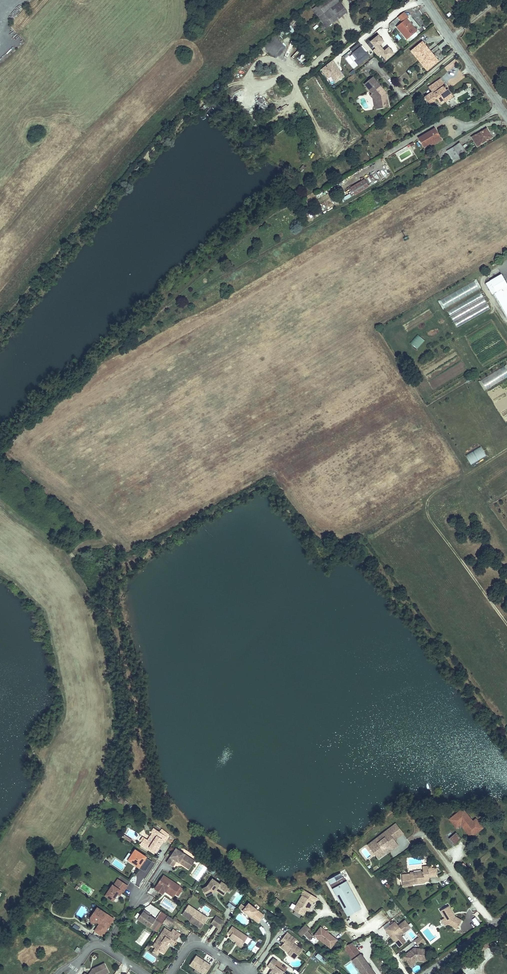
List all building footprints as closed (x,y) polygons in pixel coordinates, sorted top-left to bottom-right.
[(339,2),(338,0),(325,0),(318,5),(324,13),(339,2)] [(332,24),(347,12),(339,2),(324,13),(332,24)] [(324,13),(318,5),(312,9),(324,25),(326,28),(332,24),(324,13)] [(416,31),(406,19),(397,27),(407,39),(410,37),(415,32),(416,31)] [(295,31),(289,24),(286,26),(291,32),(291,33),(295,31)] [(280,40),(291,32),(286,26),(276,34),(280,40)] [(385,36),(380,30),(373,36),(378,42),(385,36)] [(378,42),(373,36),(369,39),(374,45),(378,42)] [(274,38),(265,48),(280,61),(285,55),(283,53),(287,48),(274,38)] [(365,48),(360,42),(357,44),(362,51),(365,48)] [(419,61),(430,51),(426,47),(425,48),(421,43),(411,51),(419,61)] [(437,62),(432,57),(434,56),(430,51),(419,61),(427,70),(437,62)] [(334,60),(321,69),(332,85),(345,77),(334,60)] [(375,79),(366,86),(374,95),(377,99),(379,108),(390,106),(388,96),(385,96),(383,94),(385,91),(375,79)] [(441,81),(429,90),(433,95),(426,100),(432,108),(439,103),(441,106),(446,102),(445,101),(452,96),(448,91),(447,92),(444,89),(446,88),(441,81)] [(375,111),(390,108),(390,106),(379,108),(377,99),(374,95),(371,97),(373,99),(375,111)] [(452,96),(445,101),(446,102),(448,104),(454,99),(452,96)] [(430,143),(440,137),(435,128),(418,138),(423,147),(430,143)] [(477,146),(492,137),(487,128),(472,137),(477,146)] [(432,146),(442,140),(440,137),(430,143),(432,146)] [(466,150),(460,143),(453,147),(447,151),(452,159),(459,155),(466,150)] [(355,195),(369,187),(364,179),(351,187),(355,195)] [(504,286),(506,285),(501,276),(491,282),(497,293),(496,294),(503,308),(506,306),(506,309),(506,291),(504,286)] [(474,281),(437,299),(442,309),(479,290),(474,281)] [(496,294),(497,293),(491,282),(486,284),(493,295),(496,294)] [(456,327),(490,310),(481,293),(447,310),(456,327)] [(417,334),(409,342),(416,349),(424,341),(417,334)] [(480,379),(486,389),(506,377),(506,370),(504,365),(480,379)] [(469,464),(486,457),(481,447),(465,454),(469,464)] [(466,813),(463,809),(449,819),(451,821),(461,813),(462,815),(466,813)] [(474,824),(473,822),(466,813),(462,815),(461,813),(451,821),(456,828),(461,824),(463,824),(463,825),(462,826),(471,837),(480,830),(479,829),(482,827),(477,821),(474,824)] [(394,840),(403,833),(396,823),(387,830),(389,834),(370,849),(378,859),(386,853),(385,851),(390,847),(388,845),(394,840)] [(167,838),(154,828),(152,831),(153,832),(151,836),(153,837),(151,841),(148,840),(145,838),(141,845),(147,849),(149,847),(152,850),(154,847),(156,849),(162,840),(165,842),(167,838)] [(370,849),(389,834),(387,830),(367,845),(370,849)] [(461,838),(456,833),(449,838),(454,844),(461,838)] [(149,847),(147,849),(156,855),(165,842),(162,840),(156,849),(154,847),(152,850),(149,847)] [(398,845),(394,840),(388,845),(390,847),(385,851),(386,853),(387,854),(398,845)] [(192,859),(176,848),(166,863),(173,867),(177,862),(186,868),(192,859)] [(128,860),(138,867),(142,862),(147,865),(150,861),(135,850),(128,860)] [(195,861),(192,859),(186,868),(189,870),(195,861)] [(144,872),(148,866),(147,865),(142,862),(138,867),(138,868),(144,872)] [(200,881),(207,868),(199,863),(191,877),(200,881)] [(436,876),(436,872),(437,872),(437,867),(432,868),(428,868),(429,870),(429,877),(436,876)] [(430,878),(429,877),(429,870),(423,871),(410,873),(410,874),(402,875),(403,886),(412,885),(412,884),(412,883),(425,882),(424,879),(430,878)] [(345,879),(341,872),(328,879),(347,914),(361,906),(346,879),(345,879)] [(164,876),(155,889),(163,895),(165,892),(166,889),(175,895),(178,897),(183,889),(164,876)] [(127,885),(117,879),(113,885),(112,884),(104,895),(112,900),(116,894),(119,896),(121,891),(122,892),(127,885)] [(220,884),(212,879),(207,887),(215,892),(216,891),(224,896),(229,887),(221,882),(220,884)] [(294,909),(303,915),(307,909),(310,903),(311,904),(314,901),(315,901),(317,897),(310,892),(307,897),(302,894),(294,909)] [(232,902),(237,905),(242,896),(237,893),(232,902)] [(276,906),(281,901),(277,897),(272,903),(276,906)] [(248,904),(242,911),(250,918),(251,917),(253,918),(252,919),(257,923),(263,916),(248,904)] [(189,905),(183,914),(191,920),(191,919),(199,924),(202,920),(206,922),(208,919),(189,905)] [(462,920),(455,916),(454,918),(451,914),(453,913),(449,906),(440,911),(445,918),(448,924),(457,928),(462,920)] [(99,924),(94,931),(102,936),(113,919),(96,908),(90,918),(96,922),(98,922),(99,923),(99,924)] [(143,911),(137,919),(153,930),(159,922),(150,915),(149,916),(143,911)] [(174,920),(167,916),(165,919),(172,924),(174,920)] [(223,921),(216,916),(211,923),(218,928),(223,921)] [(201,929),(206,922),(202,920),(199,924),(191,919),(191,920),(190,921),(201,929)] [(405,943),(400,936),(410,929),(404,921),(398,926),(395,922),(385,930),(393,941),(394,941),(395,942),(396,942),(397,943),(396,943),(399,948),(405,943)] [(311,928),(306,924),(298,932),(302,936),(311,928)] [(172,931),(165,927),(152,946),(155,948),(160,951),(162,953),(167,945),(166,944),(168,941),(171,943),(174,944),(181,933),(174,928),(172,931)] [(237,942),(242,946),(248,937),(232,927),(228,933),(231,935),(230,938),(237,942)] [(338,939),(329,932),(327,932),(326,930),(321,927),(314,936),(331,948),(338,939)] [(287,933),(284,936),(287,939),(284,942),(280,947),(286,952),(287,951),(289,952),(287,954),(294,960),(302,950),(293,944),(296,940),(287,933)] [(418,936),(414,940),(419,947),(426,941),(421,934),(418,936)] [(483,951),(494,942),(493,941),(489,937),(478,945),(482,950),(483,951)] [(164,954),(171,943),(168,941),(166,944),(167,945),(162,953),(164,954)] [(343,947),(363,973),(376,973),(353,942),(343,947)] [(425,962),(427,951),(413,949),(412,950),(413,951),(411,953),(410,951),(401,959),(404,962),(405,961),(408,965),(411,962),(413,962),(413,963),(416,961),(425,962)] [(491,950),(482,952),(484,960),(493,958),(491,950)] [(318,953),(315,957),(323,963),(326,960),(318,953)] [(190,965),(203,973),(206,973),(211,966),(208,963),(207,964),(202,961),(203,960),(196,956),(190,965)] [(108,972),(104,963),(92,969),(93,970),(92,971),(91,971),(89,973),(104,973),(108,972)] [(283,973),(277,969),(278,968),(274,966),(268,973),(269,973),(283,973)]
